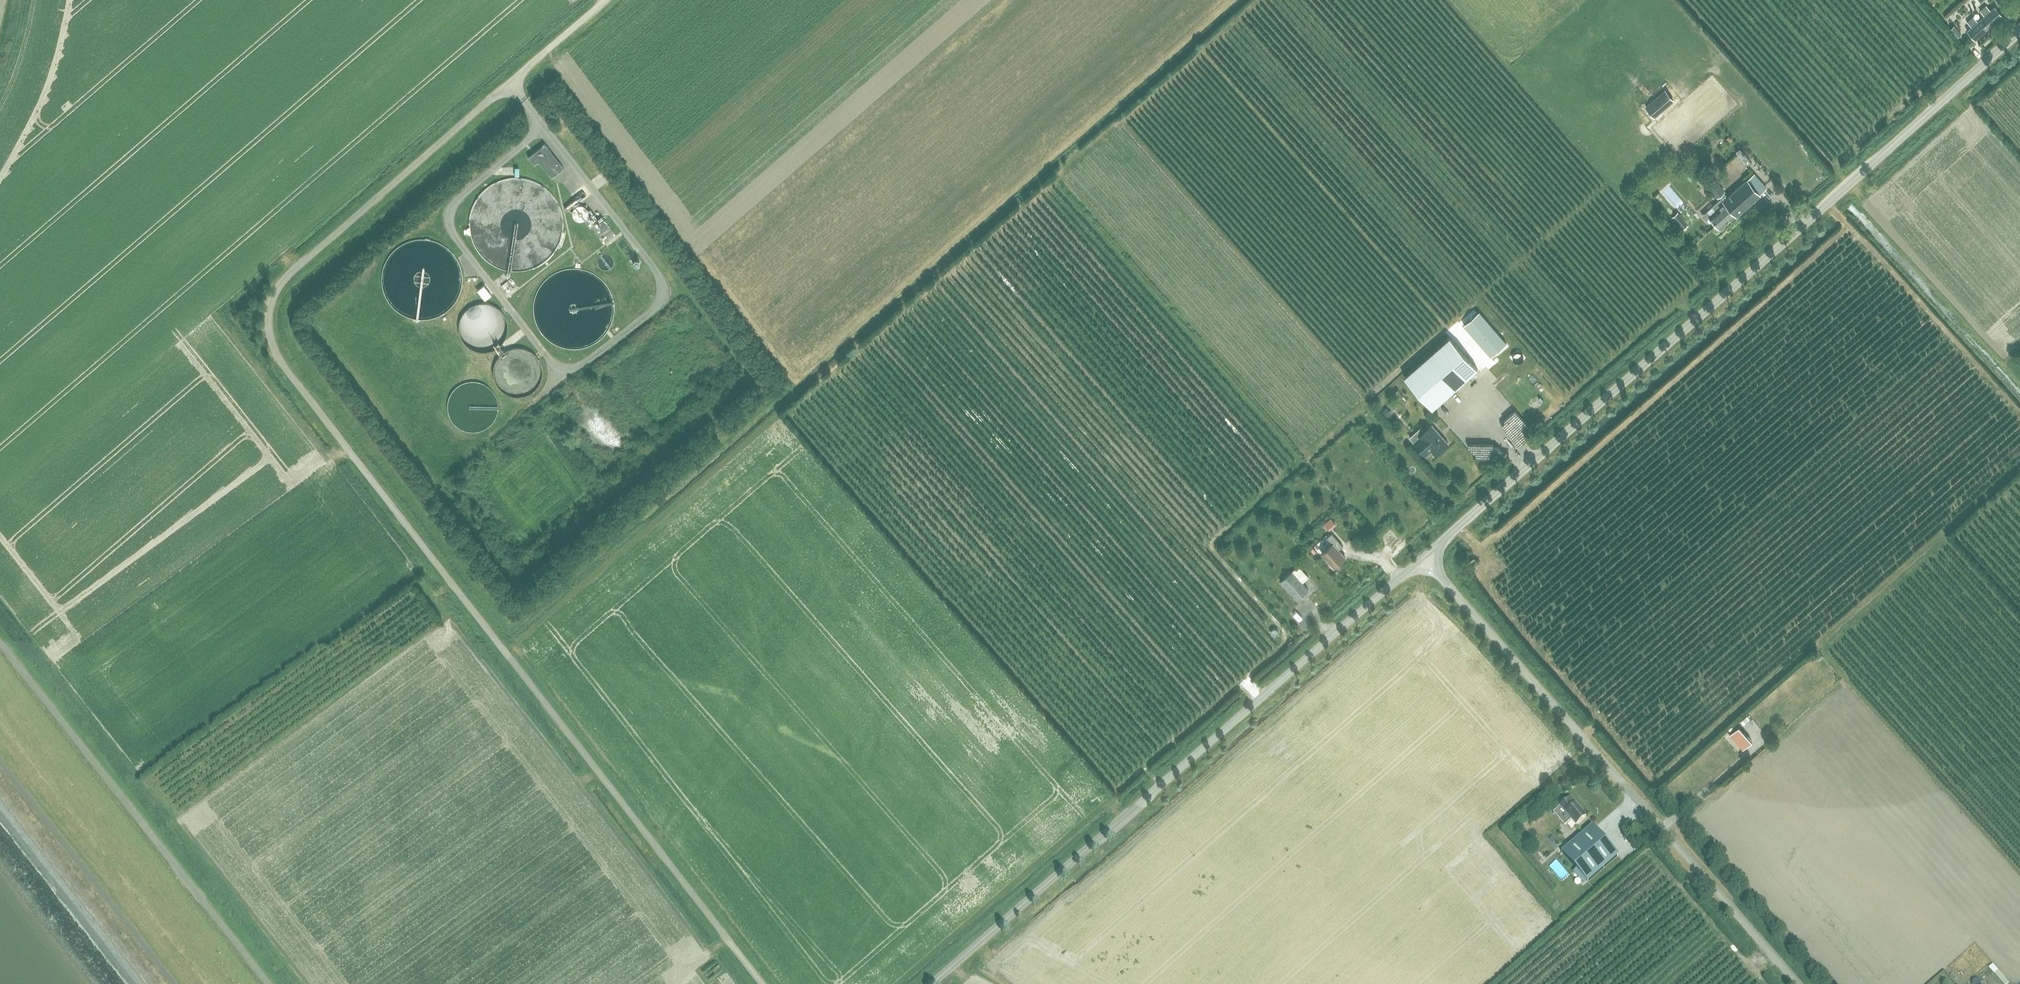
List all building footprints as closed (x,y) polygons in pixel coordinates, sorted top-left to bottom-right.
[(1968,21),(1972,26),(1967,30),(1975,39),(2002,15),(1995,6),(1990,10),(1986,5),(1980,10),(1985,15),(1978,21),(1973,16),(1968,21)] [(1950,29),(1957,37),(1962,34),(1955,25),(1950,29)] [(1674,100),(1665,90),(1646,107),(1653,115),(1667,103),(1668,105),(1674,100)] [(564,167),(545,143),(528,157),(534,164),(539,160),(551,177),(564,167)] [(1753,175),(1727,198),(1723,193),(1723,192),(1714,182),(1708,188),(1717,198),(1718,197),(1720,199),(1706,212),(1710,216),(1720,227),(1735,214),(1737,216),(1767,190),(1753,175)] [(573,212),(574,219),(578,222),(585,222),(589,217),(588,210),(583,206),(577,207),(573,212)] [(1677,212),(1671,218),(1674,222),(1681,216),(1677,212)] [(596,228),(604,222),(599,215),(591,220),(596,228)] [(498,283),(503,293),(511,288),(506,279),(498,283)] [(474,290),(482,299),(489,292),(480,284),(474,290)] [(1464,324),(1491,356),(1506,343),(1479,311),(1464,324)] [(1478,368),(1450,337),(1405,377),(1432,408),(1478,368)] [(1504,401),(1492,411),(1510,430),(1521,421),(1504,401)] [(1386,407),(1381,411),(1387,418),(1392,413),(1386,407)] [(1413,441),(1415,443),(1426,455),(1431,451),(1435,455),(1448,443),(1432,425),(1413,441)] [(1473,445),(1473,454),(1493,454),(1493,445),(1473,445)] [(1322,553),(1335,567),(1346,558),(1339,550),(1343,546),(1332,533),(1327,537),(1333,543),(1322,553)] [(1312,543),(1316,539),(1312,534),(1307,538),(1312,543)] [(1380,547),(1383,544),(1378,539),(1375,541),(1380,547)] [(1464,558),(1469,564),(1476,558),(1470,552),(1464,558)] [(1292,571),(1291,572),(1288,568),(1279,576),(1282,580),(1281,581),(1297,600),(1309,590),(1292,571)] [(1730,734),(1743,749),(1752,741),(1739,726),(1730,734)] [(1167,738),(1173,745),(1177,741),(1172,734),(1167,738)] [(1586,818),(1576,806),(1577,805),(1571,798),(1560,808),(1554,814),(1565,827),(1571,821),(1576,826),(1586,818)] [(1562,852),(1588,882),(1617,856),(1618,856),(1592,826),(1592,827),(1562,852)] [(1992,962),(1986,965),(1989,972),(1995,970),(1992,962)] [(1993,973),(2000,981),(2004,978),(1996,970),(1993,973)]
